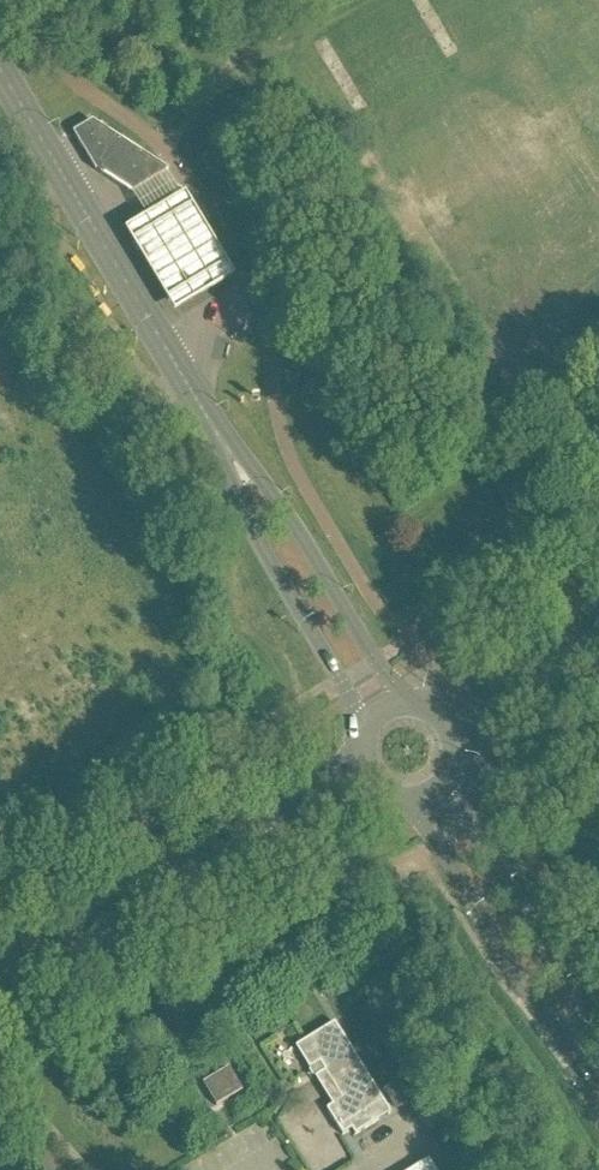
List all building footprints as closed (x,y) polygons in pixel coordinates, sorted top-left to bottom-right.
[(165,176),(166,175),(91,126),(72,136),(94,174),(102,179),(102,178),(130,196),(165,175),(165,176)] [(165,175),(130,196),(147,227),(124,241),(175,324),(235,288),(186,203),(182,206),(165,176),(165,175)] [(322,1076),(315,1081),(332,1109),(327,1112),(343,1138),(352,1133),(355,1138),(391,1116),(335,1025),(296,1050),(310,1072),(317,1068),(322,1076)] [(216,1109),(242,1094),(229,1071),(203,1086),(216,1109)]
